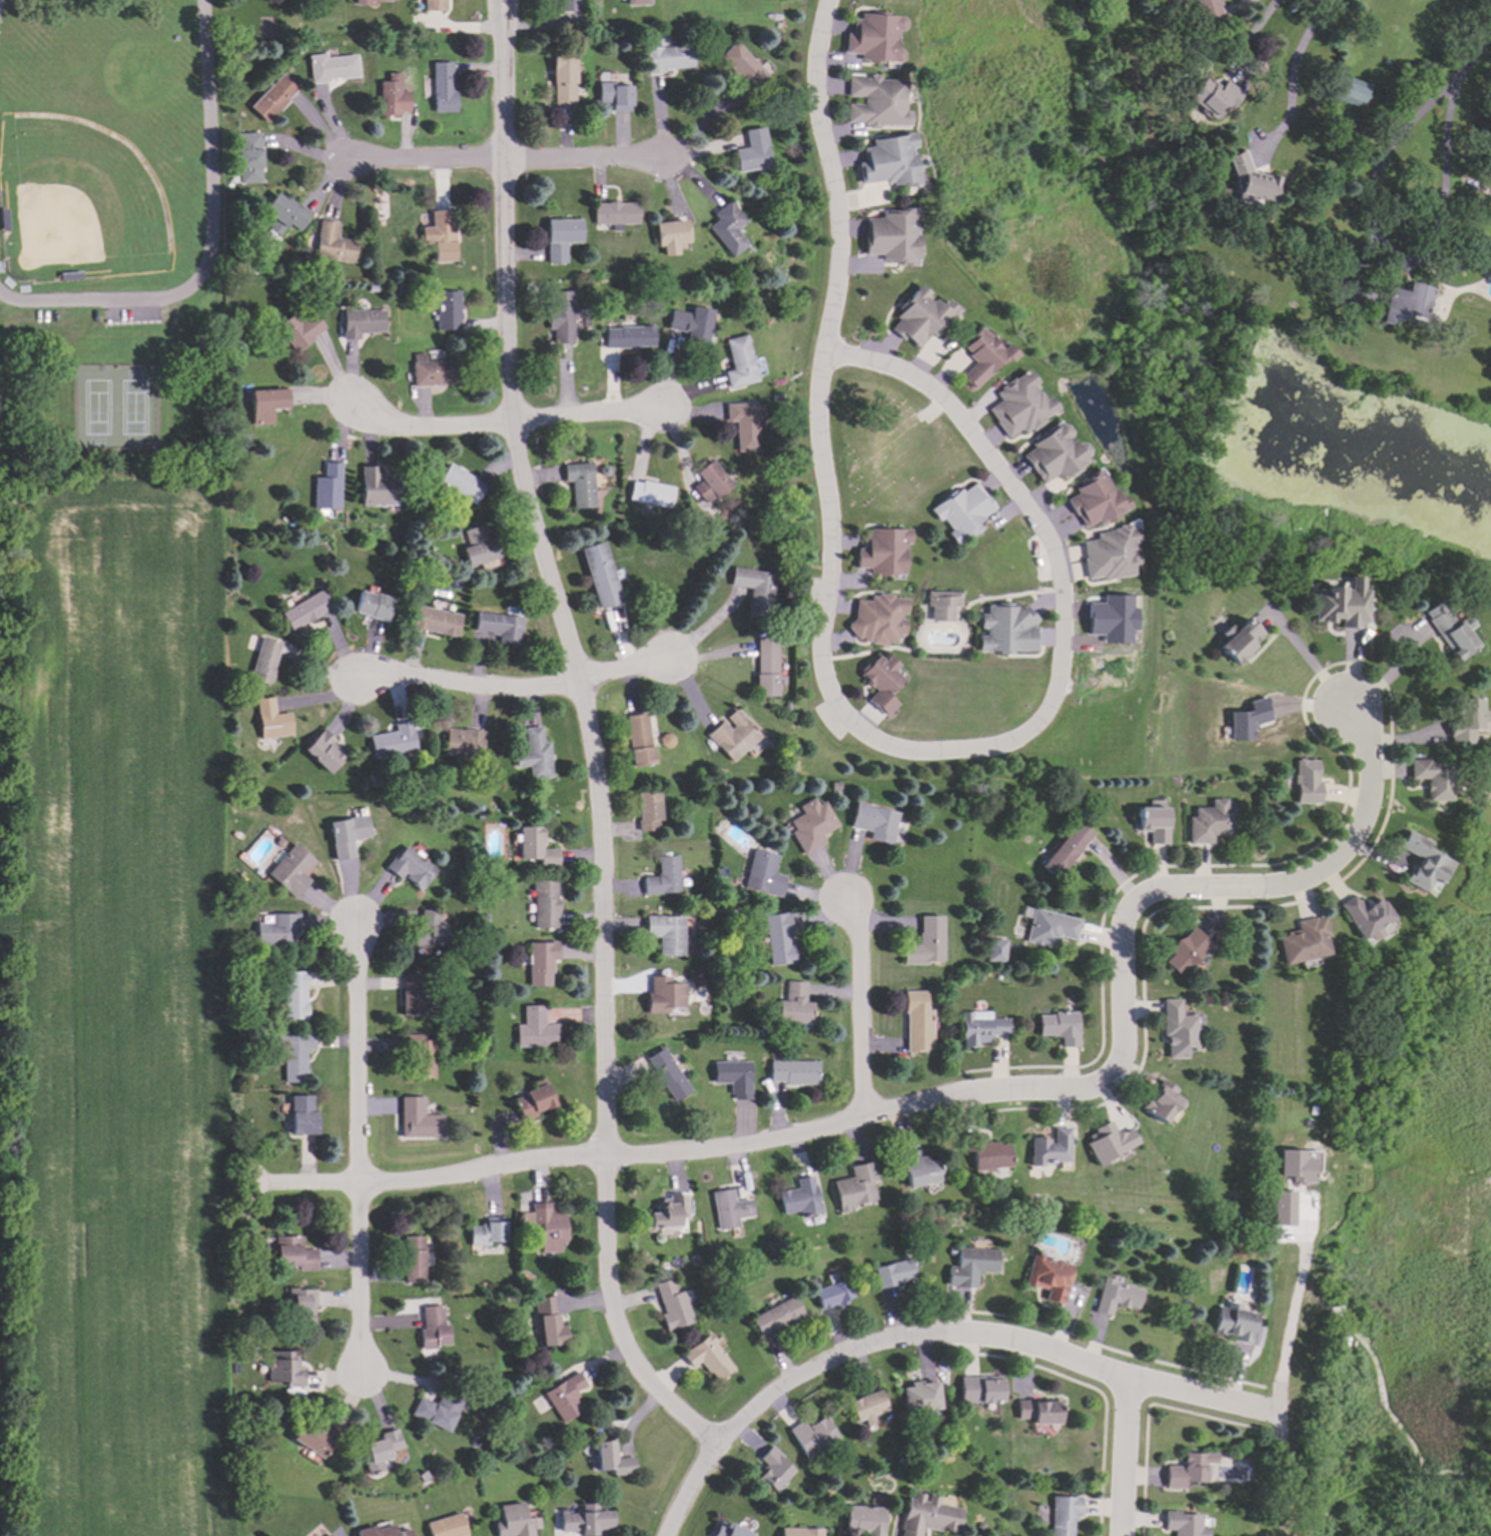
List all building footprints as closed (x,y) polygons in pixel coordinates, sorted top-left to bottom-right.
[(422,11),(421,0),(443,0),(443,10),(422,11)] [(558,11),(558,0),(576,0),(577,11),(558,11)] [(1156,10),(1153,0),(1191,0),(1156,10)] [(1200,29),(1191,0),(1217,0),(1218,4),(1215,6),(1220,23),(1200,29)] [(882,13),(882,15),(893,16),(892,18),(897,18),(899,22),(898,28),(896,30),(891,30),(889,50),(893,50),(896,54),(896,59),(892,62),(855,59),(856,53),(842,52),(844,34),(849,35),(850,19),(859,20),(860,13),(868,13),(868,11),(882,13)] [(651,30),(646,23),(654,18),(659,24),(651,30)] [(744,99),(730,84),(737,77),(716,56),(732,40),(767,76),(744,99)] [(644,75),(642,46),(688,43),(690,65),(662,67),(663,74),(644,75)] [(309,84),(306,54),(323,52),(323,58),(353,54),(356,76),(338,79),(337,74),(325,76),(326,81),(309,84)] [(550,105),(549,53),(573,52),(575,104),(550,105)] [(431,114),(429,61),(448,61),(449,93),(453,93),(453,113),(431,114)] [(400,117),(375,115),(377,81),(385,81),(385,71),(398,72),(397,90),(410,91),(409,109),(401,108),(400,117)] [(1357,107),(1324,94),(1333,71),(1366,84),(1357,107)] [(262,122),(247,106),(281,72),(297,88),(262,122)] [(1214,119),(1203,108),(1198,113),(1181,96),(1200,78),(1204,82),(1206,79),(1215,88),(1223,79),(1242,98),(1233,107),(1229,103),(1214,119)] [(899,82),(897,124),(859,122),(859,121),(844,120),(844,105),(860,105),(860,95),(844,95),(845,79),(899,82)] [(610,110),(610,100),(595,100),(595,81),(609,81),(609,88),(628,87),(628,109),(610,110)] [(734,171),(730,148),(745,145),(742,128),(761,125),(767,166),(734,171)] [(236,183),(234,134),(258,133),(260,183),(236,183)] [(912,184),(900,186),(900,183),(888,185),(887,182),(878,184),(878,179),(858,183),(854,163),(862,162),(860,149),(869,147),(867,141),(907,134),(909,149),(903,149),(904,155),(907,155),(912,184)] [(1250,206),(1228,200),(1231,193),(1228,191),(1231,180),(1229,180),(1221,156),(1240,150),(1248,174),(1247,174),(1255,177),(1261,172),(1274,175),(1270,203),(1254,199),(1250,206)] [(279,240),(264,230),(271,220),(259,211),(272,192),(284,200),(286,197),(311,214),(300,231),(290,224),(279,240)] [(728,255),(705,227),(715,218),(711,213),(726,200),(742,219),(732,228),(744,242),(728,255)] [(590,222),(590,202),(636,202),(636,222),(590,222)] [(432,262),(430,243),(418,244),(417,226),(429,225),(428,211),(450,210),(454,261),(432,262)] [(907,211),(907,215),(909,215),(909,239),(912,239),(912,261),(909,261),(908,266),(897,266),(898,261),(883,261),(883,259),(878,259),(878,253),(862,253),(863,220),(878,221),(878,215),(896,215),(897,211),(907,211)] [(542,263),(541,218),(576,218),(577,240),(563,241),(563,263),(542,263)] [(662,256),(660,243),(654,244),(651,223),(684,219),(686,240),(676,241),(677,254),(662,256)] [(352,263),(310,256),(316,220),(338,223),(335,237),(356,240),(352,263)] [(221,275),(221,265),(228,265),(229,275),(221,275)] [(284,276),(272,274),(273,266),(286,268),(284,276)] [(1389,326),(1371,320),(1382,286),(1402,293),(1407,279),(1430,286),(1420,318),(1394,310),(1389,326)] [(913,344),(889,324),(896,315),(893,312),(898,306),(895,303),(911,285),(926,297),(929,294),(936,300),(941,294),(954,305),(945,316),(942,315),(928,331),(925,329),(913,344)] [(549,344),(549,331),(543,331),(543,308),(547,308),(547,291),(570,291),(570,303),(576,304),(576,315),(570,315),(569,344),(549,344)] [(433,331),(433,292),(457,292),(457,331),(433,331)] [(235,317),(227,311),(232,303),(241,309),(235,317)] [(703,346),(682,342),(683,332),(663,328),(666,307),(687,311),(688,307),(709,310),(703,346)] [(293,352),(274,326),(293,312),(298,319),(311,309),(323,326),(310,335),(312,338),(293,352)] [(341,340),(341,309),(383,309),(383,332),(357,332),(357,340),(341,340)] [(971,386),(958,374),(973,358),(959,344),(975,323),(997,342),(1001,338),(1012,348),(1006,356),(1000,352),(971,386)] [(601,348),(601,328),(615,327),(615,325),(652,324),(652,345),(633,345),(633,347),(601,348)] [(242,342),(229,335),(235,325),(248,332),(242,342)] [(726,390),(722,372),(729,370),(721,338),(742,333),(755,383),(726,390)] [(411,386),(409,362),(413,361),(412,352),(423,351),(424,362),(457,359),(459,381),(411,386)] [(1028,389),(1039,403),(1046,398),(1054,411),(1039,421),(1041,424),(1030,431),(1029,428),(1024,431),(1022,428),(1008,439),(987,411),(999,402),(994,394),(1024,374),(1032,386),(1028,389)] [(249,425),(248,389),(285,388),(285,407),(269,407),(270,424),(249,425)] [(770,402),(769,394),(780,393),(781,401),(770,402)] [(735,451),(733,420),(725,420),(724,404),(753,402),(756,449),(735,451)] [(1068,440),(1073,448),(1076,446),(1081,446),(1086,453),(1085,457),(1081,460),(1084,465),(1062,479),(1062,481),(1055,479),(1055,477),(1053,474),(1040,483),(1022,456),(1036,447),(1031,441),(1057,424),(1059,428),(1063,428),(1068,435),(1068,440)] [(702,502),(688,487),(698,478),(693,472),(709,459),(731,484),(716,498),(712,493),(702,502)] [(570,507),(567,480),(562,480),(560,464),(590,460),(596,504),(570,507)] [(471,507),(432,483),(445,461),(484,485),(471,507)] [(311,510),(312,476),(322,477),(322,462),(339,462),(338,510),(311,510)] [(397,505),(356,504),(357,464),(377,464),(377,473),(388,473),(388,484),(398,484),(397,505)] [(598,467),(602,466),(605,469),(605,473),(603,476),(599,476),(596,474),(596,469),(598,467)] [(1110,501),(1118,497),(1125,511),(1113,516),(1114,519),(1103,525),(1102,522),(1097,524),(1095,521),(1080,530),(1063,499),(1076,492),(1072,483),(1095,472),(1110,501)] [(669,508),(625,498),(629,481),(640,483),(641,479),(674,487),(669,508)] [(954,542),(947,532),(951,529),(941,515),(936,518),(930,509),(958,489),(962,492),(973,483),(992,506),(974,521),(979,527),(970,534),(968,532),(954,542)] [(719,507),(726,510),(722,518),(716,516),(719,507)] [(464,567),(458,549),(467,546),(461,529),(480,522),(485,540),(489,539),(495,557),(464,567)] [(899,575),(867,573),(867,565),(854,564),(854,545),(861,545),(860,531),(866,531),(866,523),(906,524),(905,539),(900,539),(899,575)] [(1127,534),(1133,534),(1135,546),(1127,546),(1129,556),(1134,555),(1135,567),(1130,568),(1131,574),(1128,574),(1129,577),(1102,580),(1101,578),(1085,580),(1081,545),(1095,543),(1095,536),(1112,534),(1111,531),(1118,531),(1118,529),(1126,529),(1127,534)] [(596,610),(576,548),(599,540),(620,602),(596,610)] [(766,619),(743,616),(747,587),(728,584),(730,567),(772,573),(766,619)] [(1337,627),(1337,621),(1311,620),(1311,588),(1347,588),(1347,575),(1364,575),(1364,589),(1367,589),(1366,622),(1358,622),(1358,628),(1337,627)] [(406,587),(397,586),(399,577),(407,578),(406,587)] [(289,632),(278,613),(320,588),(331,607),(289,632)] [(384,622),(350,614),(357,588),(391,597),(384,622)] [(949,616),(930,615),(930,602),(925,601),(924,588),(957,588),(957,602),(949,602),(949,616)] [(891,637),(863,637),(858,632),(854,635),(846,622),(853,616),(853,597),(868,597),(868,593),(874,593),(875,590),(888,590),(888,594),(903,594),(902,609),(897,608),(897,616),(901,616),(900,630),(892,629),(891,637)] [(1132,645),(1132,632),(1137,632),(1137,608),(1133,608),(1132,595),(1103,595),(1103,603),(1088,603),(1088,636),(1102,636),(1102,645),(1132,645)] [(1460,660),(1421,612),(1437,599),(1456,623),(1457,623),(1476,647),(1460,660)] [(454,637),(408,627),(414,603),(460,614),(454,637)] [(991,605),(1020,605),(1024,609),(1029,607),(1037,620),(1031,626),(1030,645),(1016,645),(1016,649),(1010,649),(1009,653),(995,652),(995,648),(981,648),(981,634),(987,634),(987,627),(982,627),(983,613),(991,613),(991,605)] [(520,648),(495,645),(497,633),(472,630),(474,609),(524,615),(520,648)] [(1236,666),(1216,647),(1224,638),(1218,632),(1228,621),(1235,628),(1246,617),(1260,630),(1243,648),(1248,653),(1236,666)] [(774,694),(753,694),(755,635),(773,635),(772,676),(782,676),(782,684),(775,684),(774,694)] [(268,686),(246,678),(259,638),(277,644),(270,664),(275,666),(268,686)] [(883,711),(866,696),(876,686),(859,669),(876,652),(882,658),(887,653),(895,661),(890,666),(900,676),(887,690),(895,699),(883,711)] [(258,739),(254,698),(273,697),(274,713),(289,712),(291,736),(258,739)] [(1447,745),(1446,718),(1451,718),(1451,698),(1477,697),(1477,709),(1488,708),(1489,721),(1480,721),(1480,728),(1471,729),(1471,744),(1447,745)] [(1255,740),(1254,724),(1269,723),(1269,700),(1249,701),(1250,712),(1230,713),(1231,741),(1255,740)] [(730,762),(704,735),(720,720),(728,728),(732,724),(725,716),(734,708),(745,720),(744,721),(758,736),(730,762)] [(630,765),(623,715),(647,712),(653,762),(630,765)] [(371,757),(367,735),(394,730),(393,724),(410,721),(416,749),(371,757)] [(480,760),(438,753),(443,724),(485,731),(480,760)] [(526,780),(524,764),(510,766),(508,750),(525,748),(522,726),(541,724),(543,743),(548,742),(553,777),(526,780)] [(325,779),(297,754),(321,727),(349,752),(325,779)] [(663,747),(660,746),(657,742),(657,738),(659,735),(662,733),(668,733),(671,736),(672,740),(669,746),(663,747)] [(1424,802),(1423,778),(1406,778),(1406,756),(1425,756),(1425,759),(1449,759),(1449,771),(1458,771),(1459,779),(1449,779),(1449,801),(1424,802)] [(1317,804),(1293,803),(1294,759),(1314,759),(1313,781),(1317,781),(1317,804)] [(414,795),(415,784),(422,785),(422,795),(414,795)] [(635,832),(635,819),(637,819),(635,789),(660,788),(661,817),(656,817),(656,831),(635,832)] [(802,855),(788,831),(793,828),(788,820),(801,812),(796,804),(810,796),(815,805),(822,801),(836,824),(818,834),(823,842),(802,855)] [(1187,844),(1186,816),(1192,816),(1192,808),(1209,807),(1208,798),(1223,798),(1224,808),(1230,808),(1231,833),(1210,833),(1211,843),(1187,844)] [(890,845),(868,840),(870,831),(847,826),(852,801),(897,811),(890,845)] [(1147,842),(1147,826),(1134,826),(1134,807),(1166,807),(1167,842),(1147,842)] [(332,862),(326,820),(366,814),(369,835),(351,838),(354,859),(332,862)] [(1054,879),(1038,866),(1074,821),(1090,834),(1054,879)] [(537,866),(536,859),(518,860),(516,825),(540,823),(542,848),(558,847),(559,865),(537,866)] [(1422,889),(1401,876),(1415,855),(1394,842),(1405,824),(1426,837),(1423,843),(1449,860),(1436,884),(1429,879),(1422,889)] [(275,844),(273,841),(275,837),(277,836),(280,837),(282,839),(281,844),(278,845),(275,844)] [(294,900),(264,874),(291,842),(313,861),(301,874),(310,881),(294,900)] [(421,890),(404,878),(408,873),(403,870),(397,878),(385,868),(403,844),(437,869),(421,890)] [(783,893),(743,886),(749,849),(774,853),(776,853),(772,874),(786,876),(783,893)] [(642,894),(640,876),(657,875),(656,854),(676,852),(678,891),(642,894)] [(532,926),(531,898),(524,898),(524,889),(530,889),(530,877),(553,877),(554,926),(532,926)] [(1358,938),(1335,903),(1349,894),(1358,908),(1376,895),(1390,916),(1358,938)] [(227,911),(227,904),(235,904),(235,912),(227,911)] [(1053,948),(1022,941),(1029,906),(1079,917),(1074,939),(1056,935),(1053,948)] [(428,947),(411,945),(413,924),(418,924),(419,907),(439,909),(437,925),(445,926),(443,945),(428,944),(428,947)] [(768,964),(762,915),(791,911),(794,930),(791,930),(796,960),(768,964)] [(255,943),(255,923),(269,923),(269,912),(296,912),(296,932),(292,932),(293,942),(255,943)] [(902,965),(901,944),(917,943),(915,914),(940,913),(942,961),(925,962),(925,964),(902,965)] [(1282,962),(1277,936),(1295,933),(1292,920),(1322,914),(1326,935),(1322,935),(1326,954),(1282,962)] [(658,955),(657,935),(643,936),(643,916),(682,915),(684,954),(658,955)] [(1179,974),(1162,959),(1169,951),(1167,950),(1188,926),(1207,943),(1179,974)] [(984,960),(985,937),(1004,939),(1002,962),(984,960)] [(526,985),(526,940),(556,940),(556,957),(551,957),(551,972),(547,972),(548,984),(526,985)] [(281,1019),(281,971),(304,971),(305,1019),(281,1019)] [(402,1016),(401,972),(419,972),(420,1015),(402,1016)] [(644,1014),(643,993),(647,993),(646,974),(667,973),(667,979),(683,979),(684,1008),(666,1008),(666,1013),(644,1014)] [(808,1027),(773,1024),(775,1001),(782,1002),(784,980),(805,982),(803,1001),(810,1001),(808,1027)] [(903,1049),(902,990),(923,990),(923,1008),(931,1008),(932,1049),(903,1049)] [(1181,1058),(1163,1057),(1164,1047),(1154,1047),(1154,1035),(1166,1036),(1166,1033),(1158,1033),(1159,997),(1177,997),(1177,1012),(1195,1013),(1194,1045),(1181,1045),(1181,1058)] [(514,1045),(513,1024),(522,1024),(522,1004),(541,1003),(542,1023),(559,1023),(559,1034),(556,1034),(557,1044),(514,1045)] [(961,1048),(961,1037),(956,1037),(956,1009),(968,1008),(968,1016),(1005,1016),(1005,1032),(987,1033),(987,1040),(974,1040),(975,1048),(961,1048)] [(1059,1047),(1059,1038),(1051,1038),(1051,1034),(1035,1034),(1035,1013),(1051,1013),(1051,1009),(1074,1009),(1074,1047),(1059,1047)] [(282,1082),(282,1047),(276,1047),(276,1033),(313,1032),(313,1048),(304,1049),(305,1082),(282,1082)] [(409,1077),(409,1053),(402,1053),(402,1033),(420,1033),(420,1040),(434,1040),(434,1077),(409,1077)] [(672,1102),(662,1086),(658,1089),(647,1073),(652,1070),(645,1058),(662,1047),(690,1090),(672,1102)] [(816,1084),(766,1082),(767,1057),(817,1058),(816,1084)] [(732,1101),(732,1094),(728,1094),(728,1082),(709,1082),(709,1059),(752,1059),(752,1101),(732,1101)] [(522,1122),(510,1098),(531,1087),(529,1082),(544,1075),(557,1100),(545,1106),(547,1110),(522,1122)] [(1174,1093),(1158,1120),(1139,1109),(1153,1087),(1151,1086),(1156,1077),(1169,1085),(1167,1089),(1174,1093)] [(289,1137),(288,1094),(310,1094),(311,1111),(313,1111),(313,1136),(289,1137)] [(398,1137),(397,1095),(422,1095),(423,1115),(441,1114),(442,1136),(398,1137)] [(1097,1167),(1084,1142),(1088,1140),(1086,1135),(1092,1131),(1091,1128),(1107,1119),(1112,1130),(1121,1132),(1127,1129),(1136,1143),(1107,1159),(1109,1162),(1097,1167)] [(1041,1165),(1028,1164),(1030,1134),(1042,1135),(1042,1142),(1052,1142),(1053,1125),(1067,1126),(1065,1158),(1042,1157),(1041,1165)] [(971,1171),(969,1150),(962,1150),(961,1135),(979,1134),(979,1140),(997,1139),(998,1142),(1007,1141),(1009,1168),(971,1171)] [(903,1189),(896,1150),(913,1146),(915,1155),(921,1154),(922,1161),(933,1159),(936,1175),(920,1178),(921,1185),(903,1189)] [(1278,1176),(1279,1149),(1304,1150),(1304,1157),(1313,1157),(1313,1183),(1303,1183),(1303,1185),(1295,1185),(1295,1182),(1289,1182),(1290,1176),(1278,1176)] [(834,1213),(828,1179),(847,1175),(845,1164),(869,1159),(877,1198),(855,1203),(855,1204),(845,1206),(846,1211),(834,1213)] [(796,1217),(793,1209),(777,1214),(770,1189),(795,1183),(794,1178),(808,1174),(818,1211),(796,1217)] [(714,1230),(708,1190),(728,1187),(730,1202),(747,1199),(749,1214),(735,1216),(736,1227),(714,1230)] [(1294,1192),(1273,1192),(1272,1226),(1293,1227),(1294,1192)] [(645,1230),(644,1213),(657,1213),(656,1198),(666,1198),(666,1194),(684,1193),(685,1214),(674,1215),(675,1228),(645,1230)] [(538,1250),(538,1223),(531,1223),(531,1206),(547,1206),(547,1212),(565,1212),(565,1238),(557,1238),(557,1250),(538,1250)] [(466,1245),(465,1226),(478,1225),(478,1222),(500,1221),(501,1244),(466,1245)] [(274,1272),(271,1236),(299,1234),(300,1248),(314,1247),(316,1269),(274,1272)] [(401,1282),(401,1269),(397,1269),(398,1251),(401,1251),(401,1235),(422,1235),(422,1282),(401,1282)] [(1199,1256),(1192,1248),(1199,1242),(1206,1249),(1199,1256)] [(973,1291),(957,1290),(957,1284),(942,1283),(943,1263),(955,1264),(956,1246),(996,1248),(995,1270),(975,1269),(973,1291)] [(1056,1304),(1040,1300),(1043,1287),(1032,1284),(1031,1288),(1023,1285),(1032,1253),(1043,1256),(1042,1259),(1050,1261),(1052,1256),(1059,1259),(1058,1262),(1067,1264),(1056,1304)] [(874,1289),(869,1267),(907,1258),(911,1277),(897,1281),(897,1283),(874,1289)] [(817,1309),(808,1291),(827,1282),(823,1274),(832,1269),(837,1279),(842,1277),(846,1288),(838,1291),(843,1302),(836,1306),(834,1301),(817,1309)] [(1106,1316),(1090,1312),(1102,1275),(1112,1278),(1112,1277),(1143,1287),(1136,1308),(1125,1305),(1124,1309),(1117,1307),(1119,1301),(1112,1299),(1106,1316)] [(662,1332),(656,1317),(664,1314),(651,1284),(668,1277),(675,1294),(680,1292),(691,1320),(662,1332)] [(313,1325),(283,1324),(284,1287),(313,1288),(313,1325)] [(758,1334),(748,1316),(795,1291),(807,1312),(774,1331),(771,1326),(758,1334)] [(535,1350),(531,1298),(550,1296),(552,1311),(555,1311),(556,1324),(563,1324),(565,1348),(535,1350)] [(1246,1343),(1232,1340),(1233,1336),(1210,1331),(1215,1307),(1225,1309),(1228,1299),(1238,1302),(1237,1309),(1253,1313),(1246,1343)] [(419,1346),(417,1329),(423,1329),(421,1304),(438,1303),(439,1326),(445,1326),(446,1345),(419,1346)] [(714,1379),(707,1370),(704,1372),(695,1360),(686,1367),(676,1354),(706,1332),(731,1367),(714,1379)] [(301,1389),(286,1389),(286,1383),(266,1382),(267,1352),(295,1353),(295,1367),(302,1367),(301,1389)] [(560,1422),(540,1394),(573,1371),(581,1383),(571,1390),(574,1394),(570,1397),(579,1409),(560,1422)] [(981,1408),(980,1399),(959,1400),(958,1376),(1003,1374),(1004,1407),(981,1408)] [(916,1421),(914,1411),(902,1413),(897,1388),(909,1386),(908,1378),(914,1377),(915,1385),(934,1382),(938,1407),(927,1409),(929,1419),(916,1421)] [(444,1434),(424,1424),(425,1422),(406,1413),(414,1396),(433,1404),(441,1387),(461,1397),(444,1434)] [(867,1425),(863,1416),(854,1420),(846,1400),(878,1387),(886,1408),(870,1414),(874,1423),(867,1425)] [(1035,1428),(1035,1419),(1017,1418),(1017,1399),(1033,1400),(1033,1399),(1062,1399),(1062,1429),(1035,1428)] [(807,1461),(785,1429),(798,1420),(806,1432),(810,1430),(806,1424),(820,1413),(837,1437),(819,1450),(820,1452),(807,1461)] [(320,1461),(306,1454),(307,1452),(287,1441),(299,1420),(312,1428),(315,1422),(321,1426),(323,1422),(339,1431),(330,1449),(327,1447),(320,1461)] [(367,1466),(360,1444),(381,1438),(380,1432),(395,1428),(400,1446),(383,1451),(386,1461),(367,1466)] [(594,1471),(591,1440),(612,1438),(614,1458),(631,1456),(632,1467),(594,1471)] [(578,1449),(584,1442),(591,1447),(585,1455),(578,1449)] [(771,1493),(755,1479),(766,1465),(757,1457),(770,1442),(782,1452),(778,1457),(792,1469),(771,1493)] [(1185,1485),(1162,1483),(1164,1462),(1182,1464),(1183,1449),(1214,1451),(1213,1459),(1206,1458),(1204,1482),(1186,1481),(1185,1485)] [(921,1525),(918,1535),(898,1535),(901,1522),(898,1521),(905,1496),(909,1497),(911,1488),(923,1491),(920,1500),(925,1501),(927,1494),(937,1496),(936,1501),(962,1508),(955,1534),(921,1525)] [(1074,1520),(1073,1535),(1050,1535),(1053,1493),(1084,1495),(1083,1515),(1078,1515),(1078,1520),(1074,1520)] [(531,1535),(524,1535),(510,1535),(502,1535),(494,1535),(492,1522),(497,1521),(495,1504),(520,1501),(522,1517),(528,1516),(531,1535)] [(592,1532),(592,1535),(578,1535),(579,1529),(559,1529),(559,1512),(578,1513),(579,1501),(596,1502),(596,1508),(611,1509),(610,1533),(592,1532)] [(885,1506),(883,1535),(863,1535),(863,1533),(842,1532),(844,1503),(885,1506)] [(1208,1526),(1207,1535),(1170,1535),(1171,1528),(1161,1528),(1162,1508),(1202,1511),(1201,1526),(1208,1526)] [(458,1533),(459,1535),(428,1535),(423,1521),(460,1510),(466,1531),(458,1533)] [(753,1533),(752,1535),(709,1535),(715,1523),(725,1528),(728,1521),(753,1533)] [(407,1528),(409,1535),(353,1535),(351,1529),(372,1523),(374,1528),(393,1523),(395,1532),(407,1528)] [(820,1529),(820,1535),(778,1535),(778,1525),(802,1526),(802,1528),(820,1529)]
